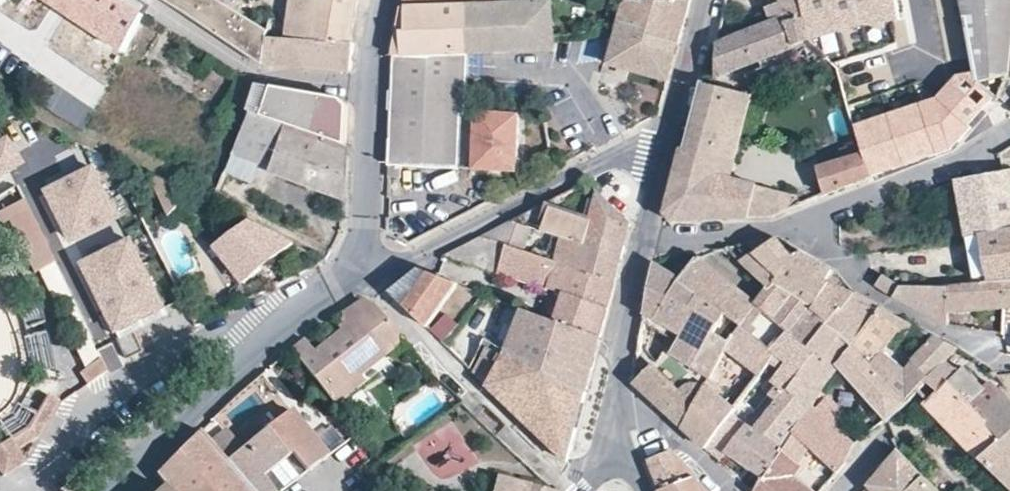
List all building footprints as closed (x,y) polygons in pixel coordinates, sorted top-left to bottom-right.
[(157,23),(121,0),(51,0),(137,54),(157,23)] [(217,0),(159,0),(264,68),(266,41),(267,30),(217,0)] [(356,0),(292,0),(289,20),(352,25),(356,0)] [(402,9),(471,6),(535,5),(536,0),(405,0),(402,9)] [(665,81),(690,0),(624,1),(616,34),(606,64),(665,81)] [(779,1),(765,10),(770,22),(802,9),(800,0),(779,0),(779,1)] [(802,9),(810,42),(858,26),(897,20),(893,0),(800,0),(802,9)] [(977,82),(997,102),(1006,77),(1009,28),(1009,0),(961,0),(968,30),(977,82)] [(471,6),(468,55),(554,54),(553,38),(549,4),(535,5),(471,6)] [(471,6),(402,9),(392,32),(393,59),(468,55),(471,6)] [(770,22),(714,43),(713,79),(810,42),(802,9),(770,22)] [(348,46),(352,25),(289,20),(285,42),(348,46)] [(285,42),(266,41),(264,68),(351,73),(353,46),(348,46),(285,42)] [(468,55),(393,59),(389,179),(400,179),(401,166),(518,173),(520,116),(475,113),(476,95),(466,93),(468,55)] [(997,102),(977,82),(960,83),(948,100),(876,125),(878,151),(861,155),(868,178),(928,162),(973,136),(997,102)] [(748,94),(702,83),(685,148),(680,147),(664,214),(670,222),(752,217),(773,215),(787,208),(794,195),(727,174),(748,94)] [(853,85),(843,88),(857,138),(870,135),(853,85)] [(256,87),(248,114),(344,146),(347,105),(338,100),(256,87)] [(344,146),(248,114),(231,157),(247,163),(342,199),(344,146)] [(6,144),(0,147),(0,178),(19,167),(6,144)] [(842,151),(844,161),(861,155),(859,147),(842,151)] [(844,161),(817,171),(823,194),(827,193),(868,178),(861,155),(844,161)] [(342,199),(247,163),(231,157),(231,186),(319,243),(342,199)] [(94,169),(49,191),(72,239),(118,216),(94,169)] [(1009,232),(1009,174),(957,182),(967,237),(979,237),(1009,232)] [(189,193),(152,176),(171,214),(189,193)] [(561,238),(621,258),(629,224),(599,193),(591,222),(543,204),(513,221),(532,227),(561,238)] [(214,203),(205,201),(202,208),(209,212),(214,203)] [(24,203),(10,210),(14,219),(29,212),(24,203)] [(0,215),(0,220),(3,226),(11,223),(37,276),(55,267),(29,212),(14,219),(10,210),(0,215)] [(136,213),(127,218),(151,264),(161,259),(136,213)] [(292,245),(245,221),(215,245),(244,282),(292,245)] [(532,227),(513,221),(481,236),(506,244),(524,250),(532,227)] [(979,237),(989,285),(1002,284),(1009,283),(1009,232),(979,237)] [(555,261),(614,281),(621,258),(561,238),(555,261)] [(770,291),(795,259),(776,239),(750,244),(757,257),(743,264),(770,291)] [(130,240),(84,263),(120,335),(115,337),(125,357),(141,349),(131,329),(166,311),(130,240)] [(554,322),(599,339),(614,281),(555,261),(524,250),(506,244),(499,271),(563,295),(554,322)] [(697,258),(679,282),(702,298),(725,315),(742,325),(739,329),(771,353),(788,332),(794,335),(829,284),(833,273),(799,254),(795,259),(770,291),(760,306),(697,258)] [(679,282),(655,266),(646,312),(682,334),(702,298),(679,282)] [(420,269),(392,291),(429,327),(459,285),(420,269)] [(894,297),(900,288),(883,276),(875,287),(894,297)] [(1002,284),(1002,310),(1009,309),(1009,283),(1002,284)] [(858,297),(829,284),(794,335),(811,348),(830,325),(841,311),(844,312),(858,297)] [(943,289),(900,288),(894,297),(949,326),(949,314),(1002,310),(1002,284),(989,285),(943,289)] [(880,307),(858,297),(844,312),(841,311),(830,325),(854,344),(880,307)] [(725,315),(702,298),(682,334),(670,352),(694,367),(718,326),(725,315)] [(302,339),(288,350),(337,404),(364,383),(357,373),(401,337),(370,305),(313,352),(302,339)] [(912,325),(880,307),(854,344),(890,383),(904,368),(883,350),(898,331),(906,336),(912,325)] [(521,311),(514,329),(506,351),(510,353),(585,391),(599,339),(554,322),(521,311)] [(811,407),(842,363),(854,344),(830,325),(811,348),(818,354),(789,391),(811,407)] [(734,336),(718,326),(694,367),(709,377),(726,347),(734,336)] [(734,336),(726,347),(764,376),(766,374),(778,358),(771,353),(739,329),(734,336)] [(818,354),(811,348),(794,335),(788,332),(771,353),(778,358),(766,374),(789,391),(818,354)] [(977,413),(1001,391),(990,384),(984,389),(965,369),(959,373),(947,362),(959,349),(937,337),(914,362),(930,379),(927,383),(938,395),(949,384),(977,413)] [(585,391),(510,353),(506,351),(485,340),(483,340),(485,340),(482,344),(494,352),(490,361),(482,355),(474,372),(567,462),(585,391)] [(890,383),(854,344),(842,363),(848,377),(889,422),(909,403),(890,383)] [(101,363),(82,372),(88,383),(105,372),(101,363)] [(651,367),(634,382),(682,428),(694,408),(681,397),(687,390),(677,380),(671,384),(651,367)] [(938,395),(928,404),(979,459),(1002,439),(977,413),(949,384),(938,395)] [(705,385),(694,408),(682,428),(705,450),(736,412),(705,385)] [(811,407),(789,391),(773,409),(758,428),(746,425),(783,450),(794,432),(811,407)] [(1001,391),(977,413),(1002,439),(979,459),(1009,489),(1009,400),(1001,391)] [(1,478),(21,464),(18,460),(11,449),(24,441),(59,408),(53,402),(27,429),(7,443),(2,436),(0,438),(0,477),(1,478)] [(855,443),(811,407),(794,432),(809,446),(836,472),(846,464),(855,443)] [(230,462),(256,490),(281,490),(327,454),(290,413),(230,462)] [(345,441),(356,431),(346,420),(336,431),(345,441)] [(440,485),(478,459),(451,420),(413,445),(440,485)] [(783,450),(746,425),(725,453),(760,473),(755,479),(758,485),(783,450)] [(167,490),(256,490),(230,462),(197,431),(154,476),(167,490)] [(758,485),(754,490),(813,490),(808,486),(806,488),(794,477),(802,466),(796,460),(809,446),(794,432),(783,450),(758,485)] [(26,444),(24,441),(11,449),(18,460),(21,458),(26,444)] [(508,446),(495,490),(554,490),(508,446)] [(671,451),(649,461),(662,490),(695,478),(671,451)] [(901,451),(871,487),(875,490),(938,490),(901,451)] [(662,490),(663,490),(708,490),(695,478),(662,490)]
